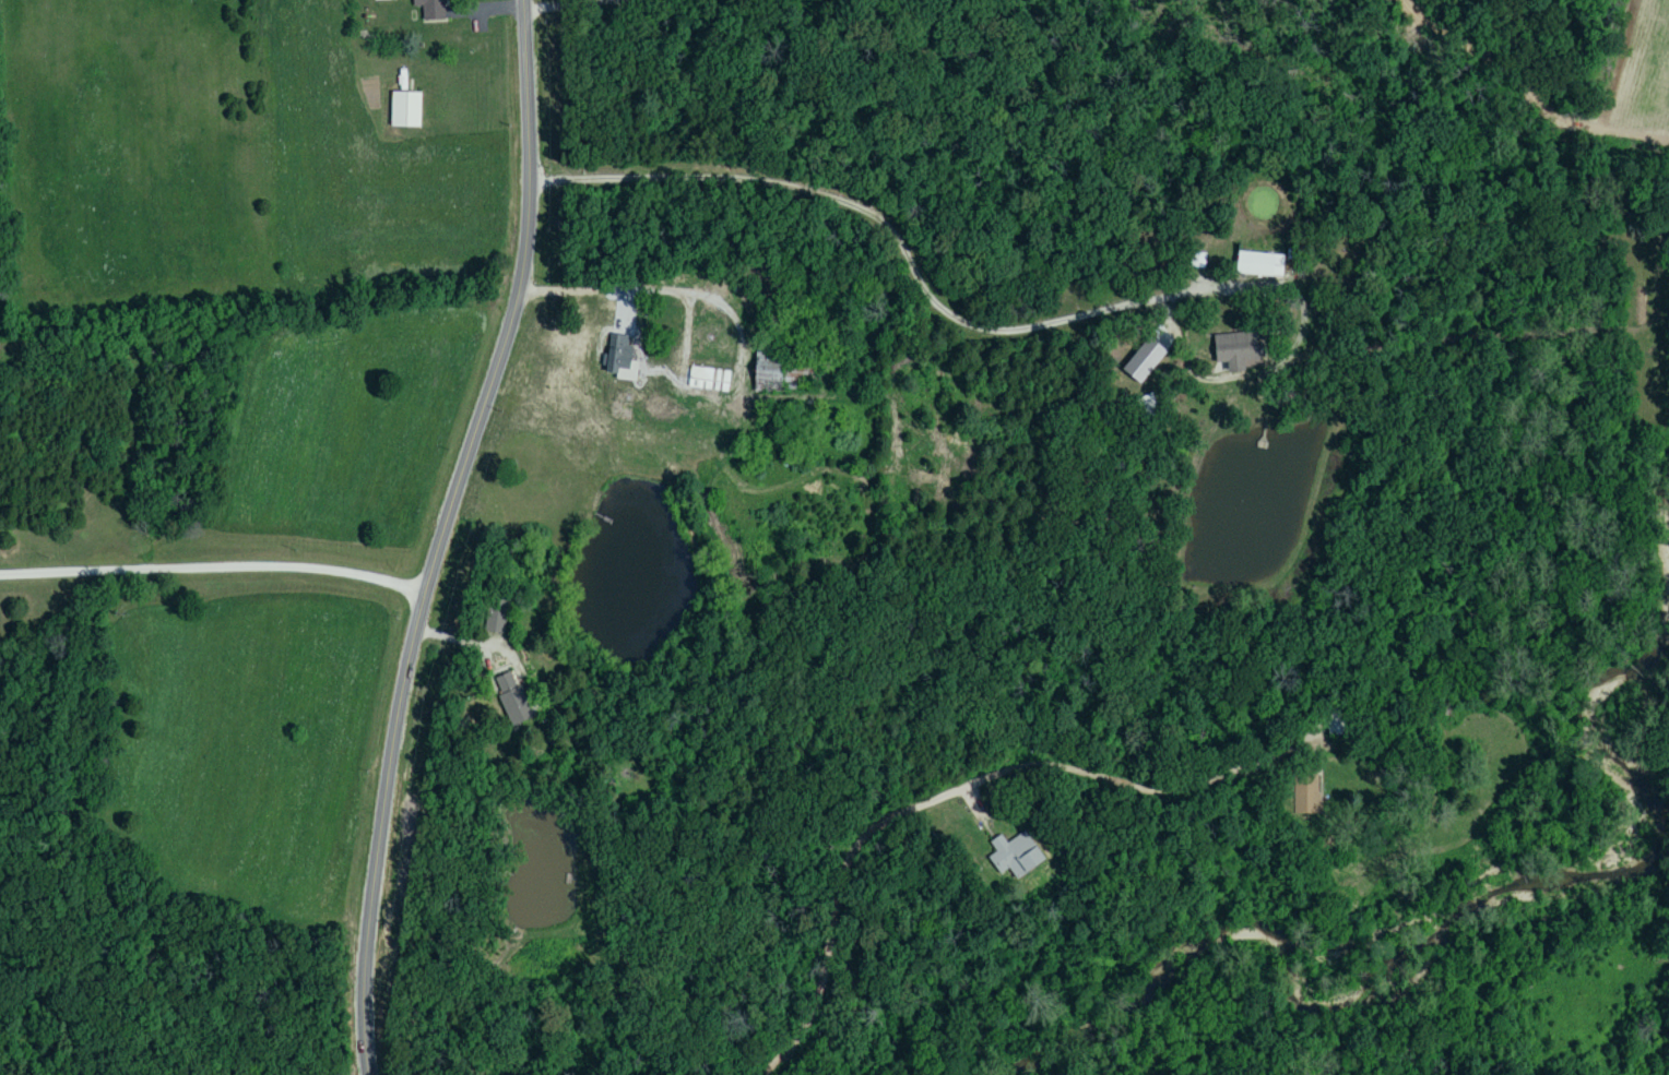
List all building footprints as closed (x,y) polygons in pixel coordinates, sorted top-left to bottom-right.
[(413,8),(423,8),(423,23),(443,22),(443,0),(412,0),(413,8)] [(422,130),(422,94),(391,94),(391,130),(422,130)] [(1284,257),(1237,255),(1236,277),(1283,280),(1284,257)] [(1360,279),(1371,284),(1378,266),(1367,262),(1360,279)] [(637,324),(624,322),(622,337),(613,336),(609,380),(637,383),(639,363),(633,362),(637,324)] [(1213,336),(1215,364),(1233,363),(1234,368),(1258,366),(1256,333),(1213,336)] [(782,385),(814,385),(814,372),(756,372),(756,393),(782,393),(782,385)] [(509,600),(490,598),(486,632),(506,634),(509,600)] [(516,672),(494,678),(509,726),(531,719),(516,672)] [(1347,737),(1347,715),(1328,715),(1328,737),(1347,737)] [(1296,815),(1321,815),(1321,777),(1296,777),(1296,815)] [(1017,880),(1044,861),(1024,832),(1007,844),(1001,836),(990,844),(995,852),(988,858),(1000,875),(1009,869),(1017,880)]
